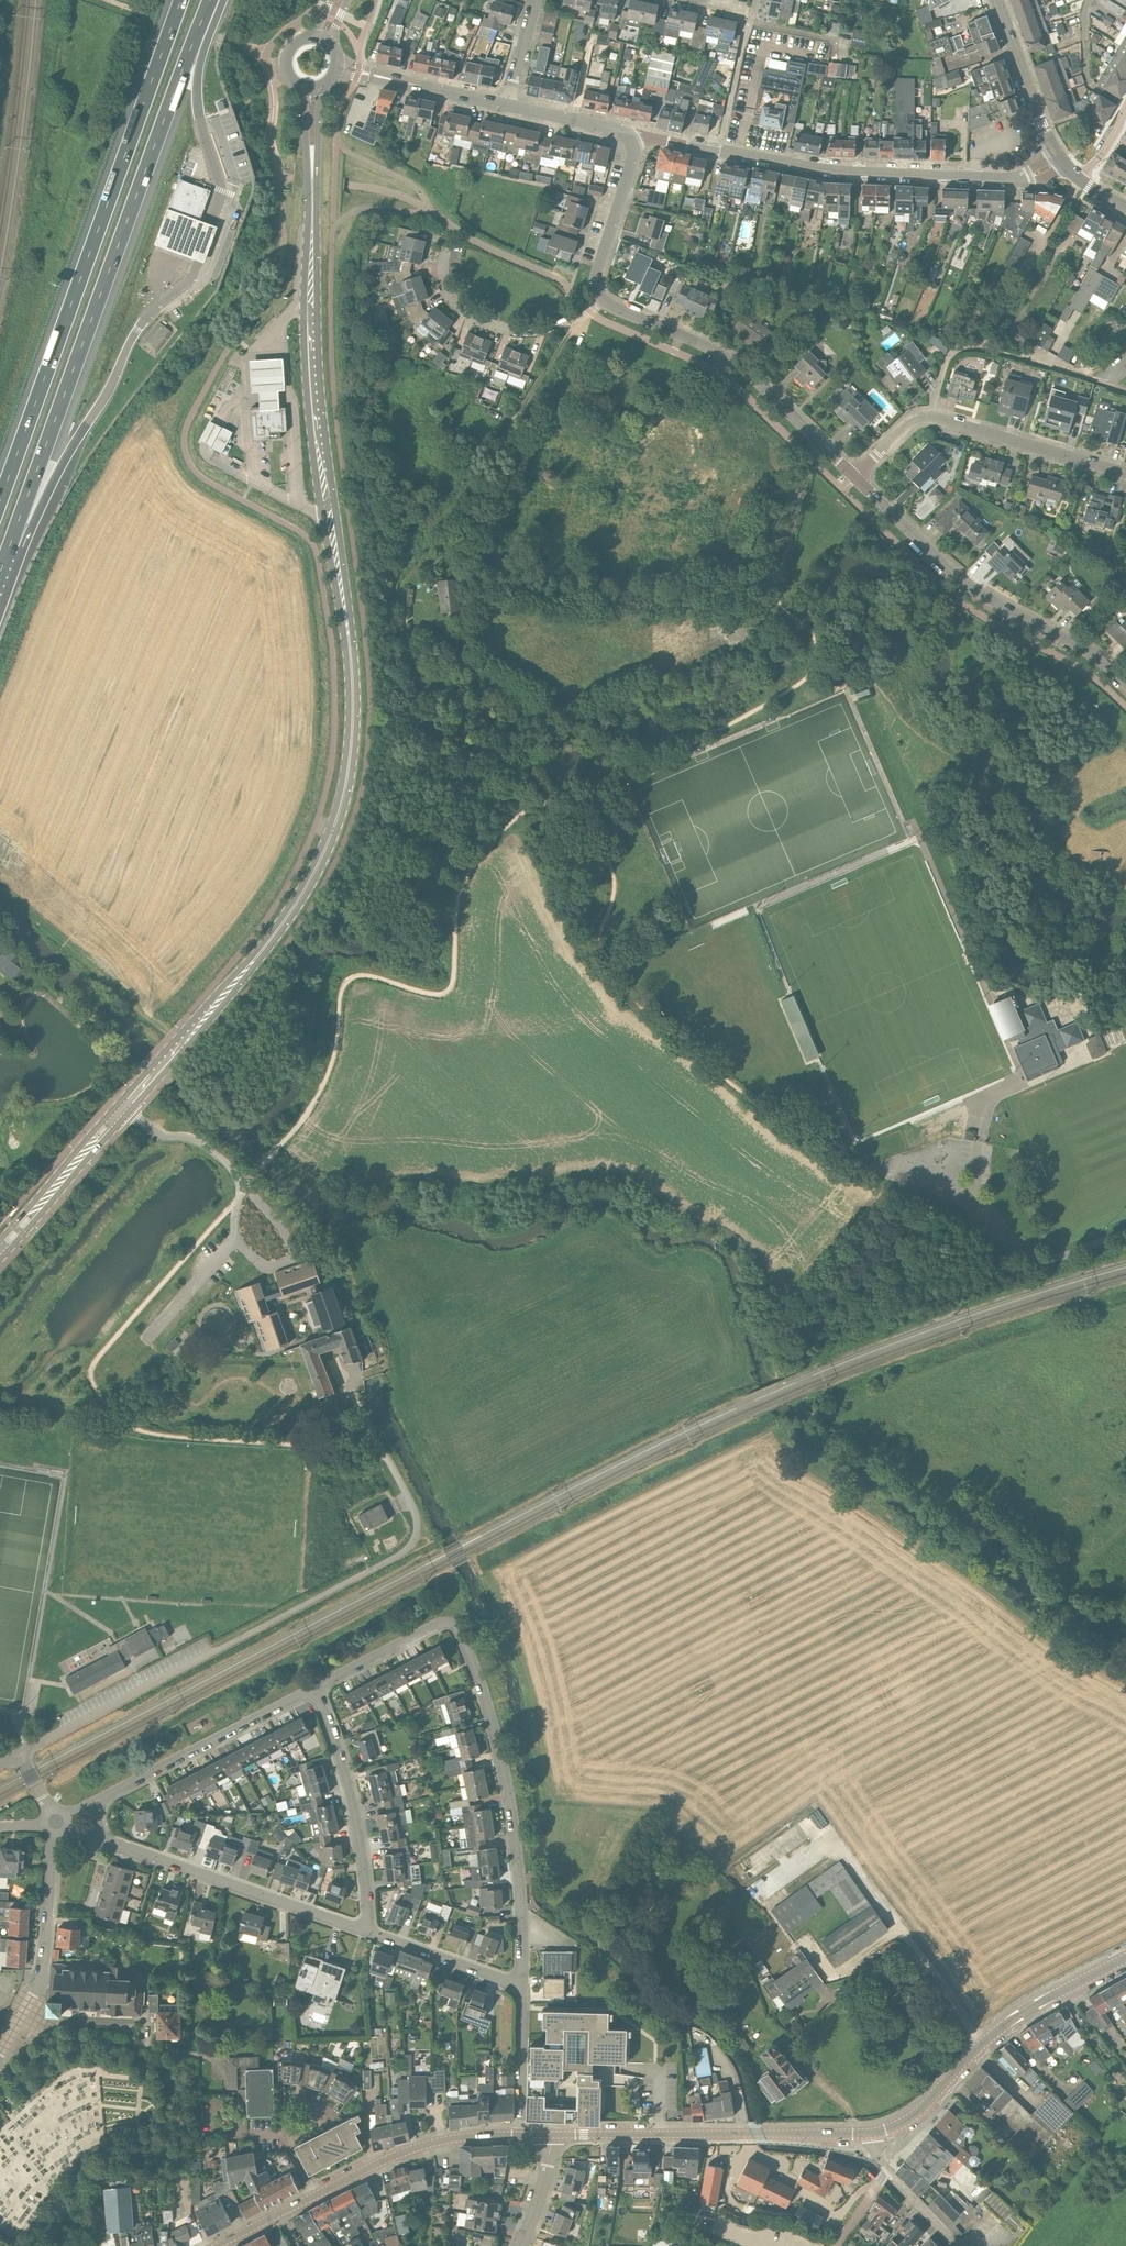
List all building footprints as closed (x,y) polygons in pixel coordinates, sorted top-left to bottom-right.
[(565,4),(575,6),(574,8),(586,11),(584,23),(593,25),(596,11),(590,10),(592,0),(566,0),(565,4)] [(619,0),(604,0),(600,18),(614,21),(619,0)] [(640,28),(641,23),(645,3),(631,0),(628,12),(622,11),(619,26),(619,29),(625,30),(626,25),(640,28)] [(800,2),(793,1),(794,0),(772,0),(772,2),(799,8),(800,2)] [(928,5),(930,11),(951,0),(929,0),(928,5)] [(1036,0),(1022,0),(1011,4),(1012,4),(1015,13),(1038,5),(1036,0)] [(797,14),(799,8),(772,2),(769,16),(789,20),(790,12),(797,14)] [(510,25),(513,17),(510,16),(513,8),(494,3),(489,20),(485,18),(482,27),(502,32),(504,24),(510,25)] [(658,37),(662,19),(657,18),(659,6),(645,3),(641,23),(654,25),(652,36),(658,37)] [(928,5),(917,10),(921,24),(932,21),(930,11),(928,5)] [(1019,23),(1042,15),(1038,5),(1015,13),(1019,23)] [(443,18),(446,9),(437,6),(434,14),(443,18)] [(457,14),(458,8),(450,6),(448,12),(457,14)] [(565,22),(565,19),(558,17),(559,13),(546,10),(544,17),(565,22)] [(681,31),(684,13),(670,10),(668,20),(662,19),(658,37),(664,38),(667,28),(673,30),(672,37),(678,38),(680,31),(681,31)] [(401,25),(403,14),(394,12),(392,23),(401,25)] [(422,30),(429,17),(419,13),(413,25),(422,30)] [(697,45),(701,27),(695,26),(697,16),(684,13),(681,31),(693,34),(691,44),(697,45)] [(1022,33),(1045,25),(1042,15),(1019,23),(1022,32),(1021,32),(1022,33)] [(1111,26),(1115,19),(1107,15),(1103,22),(1111,26)] [(928,43),(934,60),(940,58),(957,52),(995,40),(993,33),(992,33),(987,16),(975,21),(975,22),(967,24),(972,38),(963,41),(961,35),(949,39),(947,36),(934,41),(930,29),(942,26),(940,19),(932,21),(921,24),(928,43)] [(563,27),(564,23),(565,22),(544,17),(543,24),(560,29),(561,27),(563,27)] [(717,52),(724,21),(709,18),(707,29),(701,27),(697,45),(696,53),(702,54),(703,51),(704,51),(707,37),(719,39),(716,52),(717,52)] [(735,62),(738,48),(740,36),(735,35),(737,24),(724,21),(717,52),(728,55),(727,60),(735,62)] [(388,65),(397,25),(389,24),(385,46),(380,45),(376,62),(388,65)] [(560,36),(560,35),(559,35),(560,32),(559,31),(560,29),(543,24),(541,31),(560,36)] [(616,40),(619,29),(619,26),(612,24),(609,38),(616,40)] [(400,68),(404,50),(399,49),(403,26),(397,25),(388,65),(400,68)] [(1048,34),(1045,25),(1022,33),(1025,43),(1048,34)] [(867,43),(870,32),(855,29),(853,40),(867,43)] [(541,31),(539,39),(552,42),(553,38),(560,39),(560,36),(541,31)] [(1029,53),(1052,44),(1048,34),(1025,43),(1029,53)] [(606,46),(607,40),(596,37),(595,44),(606,46)] [(550,49),(551,44),(552,42),(539,39),(537,45),(541,46),(541,47),(550,49)] [(866,49),(867,43),(853,40),(851,46),(866,49)] [(999,51),(995,40),(957,52),(959,57),(978,50),(981,58),(999,51)] [(414,54),(418,43),(413,41),(408,52),(414,54)] [(426,73),(439,76),(444,54),(436,52),(438,44),(433,43),(431,52),(430,57),(426,73)] [(482,66),(488,53),(486,52),(489,46),(484,44),(475,64),(468,63),(464,82),(478,85),(482,66)] [(1120,46),(1114,55),(1125,62),(1125,49),(1120,46)] [(545,70),(550,52),(550,49),(541,47),(540,48),(542,49),(540,54),(539,54),(538,59),(540,60),(538,69),(545,70)] [(495,51),(490,49),(488,53),(482,66),(478,85),(491,87),(495,69),(489,68),(495,51)] [(630,61),(633,50),(626,49),(624,60),(630,61)] [(446,50),(444,54),(439,76),(453,79),(456,63),(457,62),(460,64),(464,54),(459,52),(458,55),(446,50)] [(670,86),(673,81),(676,70),(681,56),(653,50),(652,54),(649,64),(641,103),(638,120),(650,123),(655,100),(648,98),(649,92),(650,92),(651,90),(665,93),(661,104),(663,105),(658,121),(666,100),(665,99),(667,94),(669,86),(670,86)] [(1074,65),(1080,63),(1077,53),(1070,55),(1074,65)] [(426,73),(430,57),(417,54),(414,71),(426,73)] [(1114,55),(1109,65),(1125,75),(1125,62),(1114,55)] [(692,94),(690,102),(698,104),(700,96),(714,62),(704,58),(697,73),(689,93),(692,94)] [(940,58),(934,60),(936,66),(932,67),(935,77),(945,73),(942,63),(940,58)] [(1038,79),(1065,70),(1060,59),(1034,68),(1038,79)] [(970,91),(1008,77),(1002,60),(983,68),(969,73),(971,79),(967,80),(970,90),(970,91)] [(827,77),(828,69),(806,65),(788,61),(785,74),(764,70),(754,116),(755,116),(753,125),(792,133),(805,74),(827,77)] [(842,78),(843,64),(837,64),(835,77),(842,78)] [(1073,74),(1082,71),(1080,64),(1071,68),(1073,74)] [(855,75),(856,66),(848,65),(847,74),(855,75)] [(1109,65),(1103,74),(1125,88),(1125,75),(1109,65)] [(557,82),(561,68),(554,66),(551,81),(544,79),(539,98),(553,101),(558,82),(557,82)] [(543,79),(545,70),(538,69),(535,78),(532,77),(531,77),(526,95),(539,98),(544,79),(543,79)] [(573,101),(580,72),(567,69),(564,83),(558,82),(553,101),(569,104),(573,101)] [(896,85),(897,78),(897,69),(887,69),(887,84),(896,85)] [(1041,89),(1068,80),(1065,70),(1038,79),(1041,89)] [(608,113),(611,96),(605,95),(611,72),(604,71),(602,81),(595,110),(608,113)] [(718,82),(722,77),(714,72),(711,77),(718,82)] [(940,93),(953,89),(963,86),(958,72),(936,80),(940,93)] [(1125,90),(1125,88),(1103,74),(1097,84),(1120,99),(1125,90)] [(1080,85),(1086,83),(1083,75),(1077,77),(1080,85)] [(969,110),(987,103),(1014,94),(1008,77),(970,91),(969,110)] [(834,89),(835,80),(823,78),(821,87),(834,89)] [(913,160),(915,85),(915,79),(897,78),(896,85),(896,87),(895,124),(894,139),(893,139),(893,159),(913,160)] [(595,110),(602,81),(596,80),(595,86),(587,85),(582,107),(595,110)] [(1044,100),(1072,90),(1068,80),(1041,89),(1045,99),(1044,100)] [(926,160),(926,141),(921,141),(922,126),(922,119),(914,119),(915,113),(915,85),(913,160),(926,160)] [(381,90),(376,114),(371,111),(362,131),(354,127),(350,137),(373,147),(386,118),(393,104),(397,94),(381,90)] [(672,110),(678,90),(677,90),(674,102),(666,100),(658,121),(655,129),(668,131),(674,110),(672,110)] [(681,134),(690,102),(692,94),(689,93),(678,90),(672,110),(674,110),(668,131),(681,134)] [(1048,110),(1075,100),(1072,90),(1044,100),(1048,110)] [(1109,116),(1115,106),(1088,90),(1082,99),(1109,116)] [(625,117),(629,100),(630,95),(625,94),(617,92),(616,97),(612,114),(625,117)] [(416,123),(420,100),(407,97),(403,115),(409,117),(408,122),(402,120),(400,129),(406,130),(405,136),(412,137),(416,123)] [(1021,111),(1016,98),(997,105),(989,108),(987,103),(969,110),(968,130),(993,121),(993,122),(995,121),(994,121),(1021,111)] [(1103,126),(1109,116),(1082,99),(1080,102),(1073,104),(1077,115),(1086,116),(1103,126)] [(432,121),(436,103),(420,100),(416,123),(422,125),(423,119),(432,121)] [(638,120),(641,103),(629,100),(625,117),(634,118),(633,119),(638,120)] [(1077,115),(1073,104),(1073,102),(1076,101),(1075,100),(1048,110),(1052,121),(1071,114),(1077,115)] [(386,118),(393,121),(400,107),(393,104),(386,118)] [(712,115),(714,107),(706,106),(699,104),(697,111),(695,117),(692,130),(708,133),(712,115)] [(714,107),(712,115),(722,117),(725,107),(715,104),(714,107)] [(455,135),(460,116),(448,113),(448,117),(442,116),(438,135),(449,138),(450,134),(455,135)] [(473,143),(477,123),(470,122),(471,118),(460,116),(455,135),(461,136),(460,140),(473,143)] [(490,143),(495,123),(483,121),(482,125),(477,123),(473,143),(484,145),(485,142),(490,143)] [(879,159),(880,128),(880,121),(872,122),(872,131),(871,139),(867,139),(865,139),(865,158),(879,159)] [(894,139),(895,124),(888,124),(888,121),(880,121),(880,128),(879,159),(893,159),(893,139),(894,139)] [(507,152),(512,127),(495,123),(490,143),(489,149),(507,152)] [(823,134),(825,124),(818,123),(816,132),(823,134)] [(432,143),(437,129),(430,126),(424,140),(432,143)] [(525,150),(529,131),(512,127),(507,152),(518,155),(519,149),(525,150)] [(945,161),(945,135),(937,135),(937,127),(931,128),(930,160),(945,161)] [(1117,145),(1125,150),(1125,130),(1117,145)] [(540,168),(542,158),(546,139),(540,137),(541,133),(529,131),(525,150),(523,160),(534,162),(537,167),(540,168)] [(807,153),(811,136),(797,133),(794,150),(807,153)] [(561,158),(565,139),(553,136),(552,140),(546,139),(542,158),(553,161),(554,157),(561,158)] [(820,155),(823,139),(811,136),(807,153),(820,155)] [(837,136),(836,136),(830,136),(829,156),(836,157),(842,157),(842,141),(837,140),(837,136)] [(848,137),(848,141),(842,141),(842,157),(848,157),(855,158),(856,137),(848,137)] [(577,168),(578,162),(582,143),(565,139),(561,158),(566,159),(565,165),(577,168)] [(598,146),(582,143),(578,162),(584,163),(582,170),(594,172),(595,165),(600,146),(598,146)] [(606,168),(610,149),(600,146),(595,165),(606,168)] [(667,188),(675,152),(666,151),(661,150),(653,185),(667,188)] [(685,180),(690,158),(690,156),(675,152),(667,188),(683,191),(685,180)] [(1114,178),(1124,160),(1112,153),(1104,170),(1106,174),(1114,178)] [(702,184),(707,161),(690,158),(685,180),(702,184)] [(1125,183),(1125,161),(1124,160),(1114,178),(1125,185),(1125,183)] [(729,165),(728,164),(725,164),(724,164),(724,165),(722,164),(718,181),(717,183),(715,194),(728,197),(726,203),(727,203),(735,167),(729,166),(729,165)] [(746,169),(745,168),(743,167),(741,168),(735,167),(727,203),(728,204),(730,197),(735,198),(736,194),(743,196),(744,189),(745,189),(745,188),(749,170),(746,170),(746,169)] [(761,203),(768,172),(754,169),(749,194),(761,197),(760,203),(761,203)] [(775,201),(781,175),(768,172),(761,203),(765,204),(765,202),(772,203),(772,200),(775,201)] [(547,184),(549,177),(540,175),(539,182),(547,184)] [(792,200),(797,179),(783,176),(778,200),(790,202),(791,200),(792,200)] [(567,191),(570,184),(556,179),(554,187),(567,191)] [(802,209),(804,200),(808,181),(797,179),(792,200),(791,207),(802,209)] [(200,223),(200,222),(211,192),(180,180),(168,211),(200,223)] [(825,212),(827,185),(825,184),(819,183),(814,209),(818,210),(816,219),(821,220),(823,211),(823,212),(825,212)] [(585,196),(587,189),(576,185),(574,193),(585,196)] [(602,197),(604,188),(590,185),(589,194),(602,197)] [(840,219),(841,185),(827,185),(825,212),(838,212),(838,218),(840,219)] [(850,206),(851,186),(841,185),(840,219),(847,219),(847,206),(850,206)] [(875,209),(877,187),(863,186),(862,206),(870,207),(870,209),(875,209)] [(889,208),(890,187),(877,187),(875,209),(881,210),(881,207),(889,208)] [(911,215),(912,188),(896,187),(895,215),(904,216),(904,215),(910,215),(909,219),(911,215)] [(928,207),(928,189),(912,188),(911,215),(909,219),(909,223),(907,223),(907,231),(914,232),(914,224),(921,225),(922,207),(928,207)] [(663,209),(666,192),(650,189),(647,205),(663,209)] [(951,215),(954,208),(955,190),(943,190),(942,209),(936,208),(934,215),(951,215)] [(964,216),(968,210),(969,191),(955,190),(954,208),(951,215),(964,216)] [(991,210),(992,192),(978,191),(977,208),(973,208),(973,210),(970,214),(981,219),(982,211),(990,211),(990,213),(991,210)] [(1004,221),(1008,215),(1008,203),(1004,203),(1005,192),(992,192),(991,210),(990,213),(988,222),(984,221),(980,232),(987,234),(990,224),(994,225),(996,216),(1006,216),(1004,221)] [(1034,213),(1036,194),(1022,193),(1022,204),(1020,238),(1025,230),(1025,229),(1034,213)] [(684,211),(692,213),(697,197),(688,194),(684,211)] [(1036,225),(1052,195),(1052,194),(1050,194),(1036,194),(1034,213),(1025,229),(1025,230),(1027,231),(1032,223),(1036,225)] [(586,219),(589,208),(586,207),(587,201),(568,195),(565,207),(568,208),(567,212),(586,219)] [(1044,235),(1065,199),(1052,195),(1036,225),(1038,226),(1036,230),(1044,235)] [(1019,240),(1020,238),(1022,204),(1008,203),(1008,215),(1004,221),(1001,227),(1013,232),(1012,236),(1019,240)] [(218,226),(169,208),(156,244),(205,261),(218,226)] [(708,231),(713,209),(705,208),(702,220),(705,221),(703,230),(708,231)] [(1094,236),(1105,217),(1101,215),(1099,214),(1092,210),(1085,221),(1074,215),(1065,231),(1078,237),(1081,232),(1086,234),(1087,233),(1089,234),(1094,236)] [(586,219),(567,212),(565,218),(561,218),(558,229),(577,235),(579,229),(582,230),(586,219)] [(665,222),(651,217),(650,221),(642,218),(637,233),(653,238),(650,248),(663,252),(669,234),(662,232),(665,222)] [(1093,260),(1102,245),(1101,244),(1114,222),(1105,217),(1094,236),(1084,255),(1093,260)] [(535,222),(532,230),(544,234),(546,225),(535,222)] [(1125,228),(1114,222),(1101,244),(1102,245),(1093,260),(1090,266),(1098,270),(1106,255),(1109,257),(1125,228)] [(403,228),(398,248),(423,253),(426,241),(415,239),(416,232),(403,228)] [(578,242),(553,234),(551,240),(549,240),(545,252),(556,255),(555,257),(570,262),(574,249),(576,250),(578,242)] [(1010,282),(1031,244),(1020,238),(1000,276),(1010,282)] [(387,262),(395,263),(398,249),(390,247),(387,262)] [(398,249),(395,263),(392,272),(407,271),(409,263),(420,265),(423,253),(398,248),(398,249)] [(898,259),(900,252),(893,249),(890,256),(898,259)] [(662,300),(668,288),(657,283),(662,273),(650,267),(653,260),(637,253),(637,252),(626,277),(633,280),(633,282),(641,285),(639,291),(651,296),(662,300)] [(387,262),(369,263),(370,273),(392,272),(395,263),(387,262)] [(869,274),(872,266),(863,263),(861,271),(869,274)] [(1082,314),(1093,294),(1103,276),(1091,269),(1069,307),(1082,314)] [(410,279),(407,271),(392,272),(395,280),(390,287),(393,298),(425,287),(421,276),(410,279)] [(1115,283),(1120,286),(1125,276),(1125,275),(1121,273),(1115,283)] [(1110,304),(1120,286),(1115,283),(1103,276),(1093,294),(1110,304)] [(692,288),(684,285),(676,303),(685,307),(684,310),(702,318),(706,308),(713,311),(718,300),(692,288)] [(421,311),(418,303),(429,299),(425,287),(393,298),(397,309),(398,309),(399,316),(403,318),(408,317),(409,319),(421,311)] [(837,307),(838,301),(824,297),(822,304),(837,307)] [(761,349),(772,332),(761,324),(766,316),(751,306),(732,332),(753,347),(754,344),(761,349)] [(431,331),(444,315),(435,307),(427,316),(421,311),(409,319),(419,327),(422,324),(431,331)] [(1074,312),(1069,318),(1075,323),(1080,318),(1074,312)] [(443,347),(452,337),(446,332),(454,323),(444,315),(431,331),(425,339),(434,346),(437,343),(443,347)] [(1042,348),(1053,328),(1042,322),(1031,341),(1042,348)] [(155,349),(170,330),(162,324),(147,343),(155,349)] [(1028,345),(1032,337),(1020,331),(1016,339),(1028,345)] [(472,360),(480,338),(468,333),(462,351),(455,348),(453,353),(472,360)] [(1048,352),(1055,340),(1049,337),(1042,349),(1048,352)] [(490,368),(492,362),(485,360),(492,342),(480,338),(472,360),(490,368)] [(1070,363),(1076,352),(1065,345),(1058,357),(1070,363)] [(901,390),(925,372),(915,358),(920,354),(915,346),(885,369),(901,390)] [(509,375),(518,352),(506,348),(499,365),(492,362),(490,368),(509,375)] [(441,350),(437,356),(444,360),(448,355),(441,350)] [(528,382),(530,377),(523,374),(530,357),(518,352),(509,375),(528,382)] [(819,361),(810,352),(795,367),(801,372),(795,378),(803,387),(807,383),(812,389),(821,380),(823,383),(825,380),(823,378),(827,375),(826,374),(829,372),(826,369),(827,368),(827,361),(819,361)] [(260,409),(279,408),(278,392),(285,392),(283,359),(249,361),(251,394),(259,393),(260,409)] [(974,402),(978,390),(973,389),(976,380),(967,378),(967,375),(955,371),(947,396),(957,399),(958,397),(974,402)] [(1019,383),(1020,380),(1011,377),(1011,380),(1007,379),(999,407),(1011,411),(1010,414),(1023,418),(1029,399),(1033,400),(1034,396),(1030,395),(1033,386),(1019,383)] [(1076,402),(1064,399),(1066,393),(1052,389),(1048,404),(1050,404),(1046,418),(1054,421),(1053,425),(1066,429),(1065,431),(1068,432),(1074,412),(1085,415),(1089,399),(1079,396),(1076,402)] [(860,404),(854,398),(846,390),(835,402),(843,410),(838,415),(845,422),(850,416),(863,429),(877,414),(864,401),(860,404)] [(1114,413),(1115,409),(1111,408),(1111,405),(1100,402),(1090,434),(1108,440),(1107,443),(1118,446),(1125,417),(1125,414),(1116,411),(1115,413),(1114,413)] [(285,408),(279,408),(260,409),(254,410),(254,409),(252,409),(254,440),(270,439),(270,433),(288,432),(288,430),(287,430),(286,408),(287,408),(286,407),(285,407),(285,408)] [(211,447),(222,428),(216,424),(211,422),(200,441),(205,444),(211,447)] [(212,448),(213,449),(222,453),(233,433),(223,428),(212,448)] [(924,492),(943,473),(939,468),(947,461),(929,443),(911,460),(914,463),(905,472),(913,480),(912,480),(924,492)] [(947,455),(949,446),(943,444),(940,453),(947,455)] [(1007,486),(1012,471),(1002,469),(1003,464),(986,459),(984,467),(980,479),(983,479),(998,484),(998,483),(1007,486)] [(982,482),(983,479),(980,479),(984,467),(973,464),(969,478),(982,482)] [(1065,482),(1048,477),(1047,481),(1033,477),(1027,497),(1045,502),(1046,498),(1059,502),(1065,482)] [(935,486),(929,496),(940,502),(946,491),(935,486)] [(1102,510),(1106,497),(1095,494),(1092,502),(1090,501),(1088,508),(1087,507),(1083,522),(1113,530),(1113,523),(1117,524),(1122,509),(1119,509),(1122,498),(1115,496),(1110,512),(1102,510)] [(990,534),(980,523),(981,521),(961,500),(937,524),(935,527),(945,536),(954,527),(959,533),(962,530),(977,546),(990,534)] [(1011,512),(1013,505),(1006,503),(1004,510),(1011,512)] [(1025,516),(1027,507),(1021,505),(1018,514),(1025,516)] [(1063,555),(1068,547),(1058,541),(1054,550),(1063,555)] [(1007,554),(1002,549),(988,562),(998,572),(1002,569),(1012,579),(1026,565),(1011,550),(1007,554)] [(441,608),(459,606),(456,581),(439,582),(441,608)] [(1068,588),(1061,581),(1046,596),(1060,610),(1066,604),(1077,615),(1090,602),(1078,589),(1075,592),(1069,586),(1068,588)] [(1108,599),(1101,593),(1089,606),(1095,612),(1108,599)] [(1120,625),(1117,621),(1107,632),(1124,649),(1125,647),(1125,619),(1120,625)] [(540,743),(554,734),(550,727),(536,736),(540,743)] [(14,955),(10,960),(6,956),(0,964),(0,970),(2,972),(12,981),(21,969),(25,963),(14,955)] [(796,992),(783,997),(807,1060),(821,1055),(796,992)] [(1019,1007),(1014,996),(1014,995),(1003,1000),(1003,998),(994,1002),(1011,1042),(1026,1036),(1014,1009),(1019,1007)] [(1047,1022),(1039,1003),(1020,1011),(1028,1030),(1034,1027),(1039,1038),(1034,1040),(1034,1039),(1013,1048),(1027,1079),(1027,1077),(1063,1062),(1056,1045),(1050,1047),(1048,1044),(1062,1038),(1066,1049),(1085,1040),(1077,1022),(1058,1030),(1053,1019),(1047,1022)] [(1107,1051),(1100,1034),(1088,1038),(1089,1043),(1086,1044),(1092,1058),(1107,1051)] [(281,1291),(265,1297),(266,1301),(306,1287),(315,1284),(321,1282),(313,1259),(275,1273),(281,1291)] [(249,1286),(237,1290),(248,1323),(256,1320),(266,1352),(289,1344),(278,1311),(271,1314),(266,1301),(265,1297),(260,1282),(249,1286)] [(311,1301),(301,1304),(310,1330),(320,1326),(323,1337),(343,1330),(342,1325),(344,1324),(332,1288),(318,1293),(315,1284),(306,1287),(311,1301)] [(351,1327),(322,1337),(301,1345),(320,1399),(335,1392),(319,1353),(327,1350),(338,1346),(345,1363),(359,1360),(362,1359),(351,1327)] [(382,1503),(358,1515),(367,1532),(390,1519),(382,1503)] [(157,1641),(172,1634),(165,1620),(150,1628),(157,1641)] [(135,1657),(156,1646),(146,1628),(126,1638),(128,1642),(122,1645),(125,1652),(120,1654),(118,1650),(66,1678),(75,1694),(126,1667),(123,1661),(135,1655),(135,1657)] [(448,1662),(440,1646),(427,1652),(437,1671),(450,1665),(448,1661),(448,1662)] [(423,1679),(437,1671),(427,1652),(413,1660),(423,1679)] [(410,1685),(423,1679),(413,1660),(401,1666),(410,1685)] [(397,1692),(410,1685),(401,1666),(387,1673),(397,1692)] [(384,1699),(397,1692),(387,1673),(374,1680),(384,1699)] [(370,1706),(384,1699),(374,1680),(360,1687),(370,1706)] [(356,1713),(370,1706),(360,1687),(346,1695),(353,1710),(354,1710),(356,1713)] [(459,1699),(457,1693),(433,1700),(435,1706),(445,1703),(451,1723),(454,1723),(470,1718),(464,1698),(459,1699)] [(298,1744),(311,1737),(310,1733),(302,1717),(288,1725),(298,1744)] [(373,1718),(362,1724),(366,1732),(377,1726),(373,1718)] [(283,1751),(298,1744),(288,1725),(273,1732),(283,1751)] [(464,1732),(462,1725),(451,1728),(453,1735),(456,1734),(459,1748),(478,1743),(474,1729),(464,1732)] [(372,1759),(372,1758),(377,1757),(382,1755),(377,1737),(378,1736),(376,1729),(362,1734),(364,1740),(359,1742),(365,1761),(370,1759),(370,1760),(372,1759)] [(272,1757),(283,1751),(273,1732),(262,1738),(272,1757)] [(258,1764),(272,1757),(262,1738),(248,1745),(258,1764)] [(443,1772),(473,1765),(471,1758),(481,1756),(478,1743),(459,1748),(462,1757),(443,1761),(446,1770),(443,1771),(443,1772)] [(245,1771),(258,1764),(248,1745),(235,1752),(245,1771)] [(232,1778),(245,1771),(235,1752),(222,1759),(232,1778)] [(224,1782),(231,1779),(232,1778),(222,1759),(208,1766),(218,1785),(224,1782)] [(314,1768),(312,1761),(301,1764),(303,1770),(306,1770),(309,1782),(327,1778),(323,1765),(314,1768)] [(372,1788),(390,1783),(397,1782),(394,1770),(401,1769),(399,1762),(373,1768),(374,1774),(369,1776),(372,1788)] [(474,1770),(473,1765),(443,1772),(445,1778),(463,1774),(466,1787),(486,1783),(485,1776),(483,1776),(482,1769),(474,1770)] [(195,1773),(205,1792),(218,1785),(208,1766),(195,1773)] [(205,1792),(195,1773),(182,1780),(192,1799),(205,1792)] [(300,1804),(323,1800),(321,1794),(331,1792),(327,1778),(309,1782),(309,1783),(305,1785),(307,1795),(299,1797),(300,1804)] [(165,1796),(168,1801),(172,1809),(192,1799),(182,1780),(168,1787),(171,1793),(165,1796)] [(404,1804),(399,1782),(397,1783),(397,1782),(390,1783),(372,1788),(376,1802),(385,1800),(387,1807),(404,1804)] [(466,1787),(468,1799),(468,1800),(469,1800),(488,1796),(486,1789),(487,1788),(486,1783),(466,1787)] [(265,1805),(273,1802),(269,1794),(261,1798),(265,1805)] [(470,1806),(469,1800),(468,1800),(468,1799),(450,1802),(451,1809),(462,1807),(462,1808),(481,1804),(470,1806)] [(324,1806),(323,1800),(300,1804),(302,1812),(310,1810),(313,1823),(319,1822),(337,1818),(334,1804),(324,1806)] [(174,1813),(172,1809),(168,1801),(162,1804),(168,1816),(174,1813)] [(157,1828),(155,1808),(156,1808),(156,1803),(142,1805),(142,1810),(137,1810),(138,1828),(157,1828)] [(404,1804),(387,1807),(388,1813),(378,1815),(381,1829),(398,1826),(398,1825),(407,1824),(404,1804)] [(481,1811),(481,1804),(462,1808),(465,1827),(493,1823),(491,1809),(481,1811)] [(319,1842),(330,1839),(329,1833),(339,1831),(337,1818),(319,1822),(321,1835),(318,1835),(319,1842)] [(178,1827),(172,1844),(190,1850),(193,1842),(199,1845),(202,1836),(207,1823),(200,1821),(196,1831),(186,1827),(185,1830),(178,1827)] [(219,1860),(226,1842),(227,1838),(220,1836),(218,1832),(214,1830),(215,1826),(207,1823),(202,1836),(211,1839),(207,1850),(207,1849),(205,1855),(219,1860)] [(460,1840),(461,1847),(476,1846),(486,1844),(485,1838),(495,1837),(493,1823),(465,1827),(466,1839),(460,1840)] [(400,1838),(398,1826),(381,1829),(383,1842),(393,1840),(394,1846),(405,1845),(404,1838),(400,1838)] [(301,1840),(294,1831),(288,1835),(296,1845),(301,1840)] [(243,1840),(228,1835),(227,1838),(226,1842),(219,1860),(233,1865),(237,1854),(240,1848),(247,1851),(251,1839),(244,1836),(243,1840)] [(291,1848),(293,1842),(288,1835),(284,1846),(291,1848)] [(266,1876),(272,1859),(274,1854),(258,1848),(260,1842),(251,1839),(247,1851),(256,1854),(250,1870),(266,1876)] [(332,1846),(330,1839),(319,1842),(315,1843),(323,1850),(317,1857),(323,1862),(322,1864),(324,1865),(327,1865),(337,1865),(336,1860),(344,1859),(342,1844),(332,1846)] [(438,1843),(430,1844),(433,1861),(440,1860),(438,1843)] [(409,1851),(408,1845),(405,1845),(394,1846),(395,1853),(385,1855),(387,1869),(411,1866),(411,1865),(412,1865),(410,1851),(409,1851)] [(457,1856),(478,1853),(477,1850),(476,1846),(461,1847),(456,1848),(457,1856)] [(471,1867),(498,1864),(496,1848),(477,1850),(478,1853),(479,1866),(471,1867)] [(23,1850),(0,1849),(0,1877),(16,1878),(16,1871),(23,1871),(23,1869),(28,1869),(28,1864),(23,1864),(24,1860),(23,1860),(23,1850)] [(294,1886),(301,1862),(290,1858),(287,1865),(281,1880),(281,1881),(294,1886)] [(889,1930),(840,1861),(790,1896),(792,1900),(773,1913),(788,1933),(806,1920),(807,1920),(823,1908),(816,1898),(830,1888),(851,1919),(822,1940),(831,1954),(827,1958),(835,1968),(889,1930)] [(302,1862),(301,1862),(294,1886),(307,1890),(314,1871),(301,1866),(302,1862)] [(135,1871),(112,1864),(110,1868),(108,1867),(105,1876),(131,1884),(135,1871)] [(324,1865),(322,1864),(320,1864),(316,1876),(322,1878),(327,1865),(324,1865)] [(334,1872),(345,1871),(344,1864),(333,1866),(334,1872)] [(465,1888),(479,1886),(479,1884),(484,1884),(484,1881),(500,1879),(498,1864),(471,1867),(472,1879),(464,1880),(465,1888)] [(413,1885),(411,1866),(387,1869),(388,1882),(398,1881),(399,1887),(413,1885)] [(127,1896),(131,1884),(105,1876),(103,1886),(105,1886),(104,1890),(127,1896)] [(341,1903),(346,1888),(331,1883),(326,1897),(341,1903)] [(172,1891),(163,1889),(159,1897),(158,1897),(154,1907),(168,1912),(167,1916),(175,1919),(178,1911),(177,1910),(182,1893),(179,1892),(179,1891),(173,1889),(172,1891)] [(101,1893),(98,1902),(124,1909),(127,1896),(104,1890),(103,1893),(101,1893)] [(481,1907),(486,1907),(502,1907),(501,1890),(483,1891),(483,1899),(480,1899),(481,1907)] [(417,1912),(422,1899),(413,1896),(411,1903),(403,1900),(401,1906),(394,1903),(389,1919),(403,1924),(409,1909),(417,1912)] [(211,1935),(217,1912),(202,1909),(204,1903),(195,1901),(192,1914),(194,1915),(192,1925),(201,1927),(200,1932),(211,1935)] [(120,1922),(124,1909),(98,1902),(95,1911),(98,1911),(96,1915),(120,1922)] [(447,1920),(452,1907),(443,1904),(440,1914),(426,1909),(424,1915),(418,1929),(435,1935),(440,1921),(438,1920),(439,1917),(447,1920)] [(479,1916),(482,1908),(469,1904),(467,1912),(479,1916)] [(8,1908),(4,1908),(4,1914),(0,1914),(0,1922),(27,1922),(28,1908),(8,1908)] [(262,1925),(264,1917),(244,1912),(242,1922),(241,1921),(240,1923),(242,1923),(240,1931),(258,1935),(257,1939),(268,1942),(271,1927),(262,1925)] [(27,1922),(0,1922),(0,1926),(3,1927),(3,1934),(6,1934),(26,1936),(27,1922)] [(469,1933),(451,1926),(447,1939),(465,1946),(467,1941),(473,1944),(478,1929),(472,1927),(469,1933)] [(80,1949),(81,1929),(59,1927),(57,1946),(64,1947),(64,1949),(69,1950),(70,1948),(80,1949)] [(499,1940),(485,1935),(479,1950),(494,1956),(495,1953),(504,1953),(503,1938),(503,1940),(499,1940)] [(26,1940),(0,1939),(0,1941),(0,1953),(25,1954),(26,1940)] [(887,1959),(899,1951),(894,1941),(881,1949),(887,1959)] [(290,1961),(290,1942),(277,1943),(278,1956),(290,1961)] [(802,1952),(799,1948),(797,1950),(799,1954),(793,1958),(794,1961),(791,1963),(794,1967),(777,1979),(785,1990),(807,1975),(815,1969),(802,1952)] [(393,1956),(378,1951),(377,1952),(375,1951),(373,1958),(375,1958),(370,1973),(377,1975),(376,1979),(377,1980),(376,1984),(382,1986),(382,1987),(389,1990),(394,1977),(386,1975),(393,1956)] [(414,1979),(421,1958),(401,1951),(394,1972),(414,1979)] [(544,1953),(544,1977),(553,1977),(553,1976),(559,1976),(559,1975),(564,1974),(564,1971),(565,1971),(577,1971),(577,1951),(562,1951),(543,1952),(543,1953),(544,1953)] [(0,1953),(0,1965),(24,1967),(25,1954),(0,1953)] [(330,1963),(320,1959),(306,1955),(299,1975),(304,1977),(301,1987),(336,1998),(345,1971),(339,1969),(340,1965),(330,1961),(330,1963)] [(427,1982),(434,1962),(421,1958),(414,1979),(411,1989),(418,1989),(421,1980),(427,1982)] [(762,1975),(768,1971),(761,1960),(755,1964),(762,1975)] [(143,2006),(144,1992),(136,1991),(136,1987),(131,1983),(131,1980),(128,1980),(129,1968),(52,1965),(51,1986),(47,1990),(46,2000),(48,2003),(47,2013),(57,2013),(60,2016),(68,2017),(73,2013),(73,2012),(79,2012),(79,2010),(100,2011),(100,2014),(140,2017),(141,2006),(143,2006)] [(562,1997),(565,1997),(565,1996),(564,1996),(565,1971),(564,1971),(564,1974),(559,1975),(559,1976),(553,1976),(553,1977),(544,1977),(544,1978),(545,1978),(544,1997),(545,1997),(545,1996),(562,1997)] [(803,1997),(816,1988),(807,1975),(785,1990),(777,1979),(776,1980),(773,1977),(769,1980),(768,1977),(762,1981),(764,1983),(763,1984),(773,1999),(778,1996),(789,2011),(805,2000),(803,1997)] [(465,1985),(447,1978),(444,1984),(441,1991),(451,1995),(447,2006),(457,2009),(465,1985)] [(1119,1981),(1111,1986),(1125,2007),(1125,1990),(1119,1981)] [(1111,1986),(1093,1996),(1105,2012),(1110,2008),(1114,2013),(1116,2012),(1125,2024),(1125,2007),(1111,1986)] [(484,2018),(487,2009),(483,2007),(488,1994),(475,1989),(466,2011),(484,2018)] [(387,2004),(396,2004),(396,1993),(387,1993),(387,2004)] [(159,2004),(158,1995),(149,1995),(150,2013),(159,2013),(159,2020),(156,2020),(156,2031),(159,2031),(159,2038),(171,2038),(173,2040),(178,2040),(180,2039),(181,2039),(181,2011),(180,2011),(180,2004),(159,2004)] [(1097,2030),(1104,2026),(1111,2021),(1105,2012),(1093,1996),(1088,1998),(1094,2006),(1084,2014),(1097,2030)] [(1061,2033),(1066,2040),(1077,2030),(1071,2018),(1073,2016),(1067,2006),(1060,2010),(1059,2009),(1048,2016),(1058,2035),(1061,2033)] [(593,2073),(585,2073),(578,2073),(577,2085),(578,2085),(577,2109),(564,2108),(564,2109),(565,2109),(565,2111),(564,2111),(564,2120),(565,2120),(565,2121),(556,2121),(557,2109),(558,2109),(558,2108),(545,2107),(546,2079),(564,2079),(564,2069),(565,2018),(570,2018),(570,2029),(590,2029),(589,2062),(593,2062),(627,2063),(628,2029),(609,2028),(609,2012),(544,2010),(543,2028),(547,2028),(546,2048),(529,2047),(526,2121),(599,2124),(600,2079),(593,2079),(593,2073)] [(1043,2044),(1054,2038),(1054,2037),(1058,2035),(1048,2016),(1029,2026),(1043,2044)] [(488,2033),(493,2021),(485,2018),(481,2030),(488,2033)] [(1042,2063),(1046,2059),(1043,2055),(1048,2051),(1043,2044),(1029,2026),(1019,2034),(1042,2063)] [(1066,2040),(1076,2051),(1086,2041),(1077,2030),(1066,2040)] [(739,2055),(750,2048),(740,2034),(730,2042),(739,2055)] [(1061,2045),(1070,2056),(1076,2051),(1066,2040),(1061,2045)] [(1039,2078),(1009,2043),(999,2050),(1013,2067),(1021,2075),(1032,2085),(1039,2078)] [(777,2046),(777,2044),(773,2044),(772,2045),(761,2054),(772,2070),(756,2083),(772,2103),(788,2090),(791,2094),(807,2082),(795,2066),(794,2067),(778,2046),(777,2046)] [(260,2069),(259,2056),(228,2057),(229,2080),(227,2080),(227,2089),(238,2089),(238,2110),(248,2108),(248,2111),(248,2117),(275,2116),(274,2068),(260,2069)] [(1104,2065),(1107,2062),(1102,2056),(1099,2058),(1104,2065)] [(708,2058),(693,2061),(697,2078),(711,2076),(708,2058)] [(294,2083),(293,2060),(279,2061),(279,2082),(285,2082),(294,2083)] [(303,2084),(307,2063),(293,2060),(294,2083),(298,2083),(303,2084)] [(380,2062),(380,2060),(376,2060),(376,2062),(370,2063),(371,2069),(384,2068),(384,2062),(380,2062)] [(314,2088),(321,2066),(307,2063),(303,2084),(309,2085),(308,2086),(314,2088)] [(325,2091),(334,2072),(321,2066),(314,2088),(320,2089),(325,2091)] [(494,2096),(494,2090),(494,2067),(487,2067),(488,2075),(491,2079),(491,2082),(488,2085),(477,2085),(477,2098),(478,2098),(478,2099),(480,2099),(479,2120),(490,2120),(490,2096),(494,2096)] [(1031,2115),(1003,2089),(993,2078),(981,2067),(966,2084),(1017,2132),(1007,2143),(1028,2162),(1053,2136),(1053,2135),(1032,2114),(1031,2115)] [(426,2107),(426,2092),(426,2075),(422,2075),(422,2070),(409,2071),(410,2094),(410,2107),(426,2107)] [(447,2093),(447,2071),(436,2070),(436,2075),(426,2075),(426,2092),(447,2093)] [(372,2090),(371,2071),(363,2071),(364,2090),(372,2090)] [(335,2097),(348,2078),(334,2072),(325,2091),(330,2094),(335,2097)] [(503,2085),(514,2085),(514,2074),(503,2075),(503,2085)] [(711,2085),(710,2076),(697,2078),(698,2087),(699,2087),(711,2085)] [(346,2104),(359,2087),(348,2078),(335,2097),(341,2101),(341,2100),(346,2104)] [(729,2086),(727,2080),(717,2083),(720,2093),(729,2092),(728,2086),(729,2086)] [(1074,2112),(1094,2092),(1084,2081),(1063,2101),(1074,2112)] [(395,2098),(393,2085),(390,2085),(391,2099),(393,2123),(392,2123),(395,2144),(411,2140),(406,2120),(401,2122),(400,2098),(395,2098)] [(515,2118),(515,2088),(500,2088),(500,2089),(494,2090),(494,2096),(490,2096),(490,2120),(515,2118)] [(692,2121),(705,2120),(698,2092),(694,2093),(690,2094),(691,2103),(683,2104),(683,2107),(691,2107),(691,2108),(692,2121)] [(723,2117),(733,2116),(734,2116),(730,2092),(729,2092),(720,2093),(720,2095),(720,2096),(723,2117)] [(705,2120),(723,2117),(720,2096),(713,2097),(714,2101),(708,2102),(707,2093),(700,2094),(702,2103),(705,2120)] [(1052,2093),(1032,2114),(1053,2135),(1074,2113),(1052,2093)] [(359,2100),(354,2096),(350,2102),(355,2105),(359,2100)] [(460,2126),(459,2099),(460,2099),(459,2097),(446,2098),(447,2106),(449,2105),(450,2129),(460,2128),(460,2126)] [(381,2104),(381,2098),(376,2098),(376,2105),(375,2105),(376,2128),(371,2129),(373,2151),(381,2149),(380,2119),(379,2111),(381,2110),(381,2104)] [(460,2126),(469,2125),(470,2098),(460,2099),(459,2099),(460,2126)] [(469,2125),(479,2123),(479,2121),(479,2120),(480,2099),(478,2099),(478,2098),(477,2098),(470,2098),(469,2125)] [(387,2124),(387,2104),(381,2104),(381,2110),(379,2111),(380,2119),(381,2149),(395,2145),(395,2144),(392,2123),(387,2124)] [(692,2121),(691,2108),(683,2108),(683,2121),(692,2121)] [(949,2110),(937,2125),(951,2138),(944,2146),(946,2148),(964,2164),(970,2170),(973,2167),(977,2167),(979,2164),(979,2160),(976,2157),(974,2157),(972,2155),(964,2148),(966,2147),(966,2138),(967,2136),(969,2138),(972,2137),(975,2135),(974,2131),(972,2129),(970,2129),(968,2126),(949,2110)] [(310,2174),(363,2147),(355,2133),(361,2130),(356,2122),(362,2119),(360,2114),(348,2120),(350,2123),(298,2150),(310,2174)] [(330,2130),(344,2122),(342,2118),(327,2126),(329,2129),(330,2130)] [(944,2150),(946,2148),(944,2146),(930,2133),(921,2143),(937,2158),(944,2150)] [(919,2145),(905,2162),(922,2176),(937,2158),(921,2143),(919,2145)] [(504,2178),(506,2167),(508,2150),(505,2150),(503,2148),(503,2145),(496,2146),(495,2172),(495,2177),(504,2178)] [(481,2176),(481,2173),(484,2173),(484,2165),(475,2160),(475,2146),(472,2147),(462,2147),(461,2175),(481,2176)] [(484,2173),(495,2172),(496,2146),(475,2146),(475,2160),(484,2165),(484,2173)] [(620,2147),(611,2147),(607,2147),(607,2164),(603,2164),(603,2175),(607,2175),(607,2173),(620,2173),(620,2147)] [(642,2149),(641,2147),(636,2147),(635,2149),(633,2149),(633,2170),(626,2170),(626,2183),(634,2183),(634,2178),(651,2178),(652,2172),(651,2159),(649,2159),(649,2149),(642,2149)] [(663,2157),(663,2170),(683,2171),(685,2148),(674,2147),(674,2157),(663,2157)] [(696,2178),(698,2148),(685,2148),(683,2171),(683,2177),(696,2178)] [(937,2158),(922,2176),(931,2185),(939,2193),(959,2214),(970,2205),(973,2208),(983,2199),(991,2192),(988,2188),(970,2170),(964,2164),(946,2148),(944,2150),(937,2158)] [(226,2158),(230,2186),(231,2188),(237,2187),(236,2179),(248,2177),(257,2195),(248,2200),(255,2214),(263,2209),(287,2196),(278,2178),(271,2182),(261,2156),(256,2157),(255,2152),(226,2158)] [(226,2191),(231,2188),(230,2186),(226,2158),(222,2159),(225,2181),(224,2181),(225,2189),(226,2191)] [(751,2191),(786,2208),(795,2189),(768,2176),(771,2168),(749,2158),(736,2184),(751,2191)] [(803,2169),(796,2182),(826,2198),(835,2181),(850,2186),(855,2172),(827,2161),(819,2178),(803,2169)] [(905,2162),(896,2172),(904,2179),(904,2180),(910,2187),(918,2196),(931,2185),(922,2176),(905,2162)] [(287,2196),(300,2189),(292,2172),(297,2169),(293,2163),(281,2169),(285,2175),(278,2178),(287,2196)] [(717,2206),(723,2168),(707,2166),(700,2203),(717,2206)] [(412,2196),(411,2186),(408,2172),(407,2167),(390,2173),(392,2182),(385,2185),(390,2210),(393,2210),(391,2202),(392,2202),(391,2200),(393,2199),(392,2195),(409,2190),(412,2202),(414,2201),(412,2196)] [(580,2192),(585,2172),(568,2168),(564,2187),(560,2200),(574,2203),(576,2197),(578,2197),(579,2192),(580,2192)] [(426,2178),(424,2169),(408,2172),(411,2186),(412,2196),(414,2201),(415,2201),(415,2204),(422,2204),(422,2200),(423,2200),(421,2190),(427,2189),(428,2192),(434,2190),(435,2176),(426,2178)] [(655,2173),(654,2187),(662,2188),(662,2174),(655,2173)] [(489,2185),(490,2176),(481,2176),(461,2175),(450,2174),(450,2190),(470,2192),(471,2184),(489,2185)] [(220,2182),(219,2180),(212,2184),(216,2193),(209,2197),(209,2205),(221,2228),(233,2223),(219,2196),(226,2191),(225,2189),(224,2181),(220,2182)] [(368,2182),(352,2190),(352,2191),(365,2219),(378,2213),(379,2204),(368,2182)] [(116,2232),(126,2231),(134,2230),(133,2224),(130,2186),(104,2188),(107,2233),(116,2232)] [(200,2189),(194,2190),(191,2190),(192,2205),(197,2204),(199,2209),(197,2210),(199,2213),(209,2234),(221,2228),(209,2205),(209,2197),(200,2201),(200,2189)] [(366,2224),(351,2190),(351,2189),(338,2196),(354,2229),(366,2224)] [(991,2192),(983,2199),(1014,2230),(1022,2221),(991,2192)] [(939,2193),(927,2205),(947,2226),(947,2225),(959,2214),(939,2193)] [(354,2229),(338,2196),(329,2200),(327,2201),(335,2217),(338,2215),(345,2229),(350,2240),(358,2236),(354,2229)] [(867,2228),(879,2236),(885,2229),(887,2225),(897,2211),(878,2197),(869,2211),(875,2216),(867,2228)] [(499,2218),(501,2204),(468,2199),(467,2207),(476,2208),(475,2215),(497,2218),(499,2218)] [(246,2218),(255,2214),(248,2200),(239,2205),(246,2218)] [(335,2217),(327,2201),(318,2206),(325,2221),(331,2228),(335,2234),(345,2229),(338,2215),(335,2217)] [(576,2221),(580,2210),(564,2205),(561,2213),(556,2212),(549,2231),(566,2237),(573,2220),(576,2221)] [(959,2214),(947,2225),(950,2228),(959,2238),(963,2235),(954,2225),(973,2208),(970,2205),(959,2214)] [(825,2221),(799,2207),(792,2219),(819,2233),(825,2221)] [(168,2238),(169,2230),(169,2221),(173,2221),(173,2210),(165,2211),(165,2224),(161,2224),(161,2243),(157,2245),(171,2245),(168,2238)] [(321,2233),(314,2224),(307,2212),(295,2218),(306,2238),(314,2234),(318,2240),(309,2244),(310,2245),(331,2245),(329,2243),(321,2233)] [(496,2231),(497,2218),(475,2215),(474,2220),(466,2219),(465,2226),(496,2231)] [(153,2234),(153,2221),(142,2222),(142,2223),(144,2240),(145,2240),(146,2245),(155,2245),(153,2234)] [(924,2232),(911,2221),(905,2228),(910,2232),(899,2245),(893,2240),(888,2245),(912,2245),(924,2232)] [(142,2223),(133,2224),(134,2230),(126,2231),(127,2236),(131,2245),(146,2245),(145,2240),(144,2240),(142,2223)] [(672,2224),(666,2223),(666,2224),(663,2223),(662,2228),(669,2229),(667,2240),(654,2238),(653,2245),(655,2245),(679,2245),(676,2245),(676,2242),(670,2240),(672,2227),(672,2224)] [(168,2238),(171,2245),(179,2245),(178,2244),(192,2238),(197,2235),(195,2229),(189,2232),(186,2225),(171,2232),(173,2236),(168,2238)] [(373,2233),(372,2235),(374,2239),(377,2245),(380,2245),(385,2244),(385,2238),(398,2235),(394,2226),(378,2231),(373,2233)] [(335,2240),(329,2229),(321,2233),(329,2243),(335,2240)] [(117,2239),(116,2232),(107,2233),(102,2233),(103,2245),(118,2245),(117,2239)] [(482,2233),(474,2232),(472,2240),(481,2241),(482,2233)] [(264,2235),(254,2240),(257,2245),(270,2245),(264,2235)] [(127,2236),(122,2237),(122,2239),(123,2245),(131,2245),(127,2236)]
